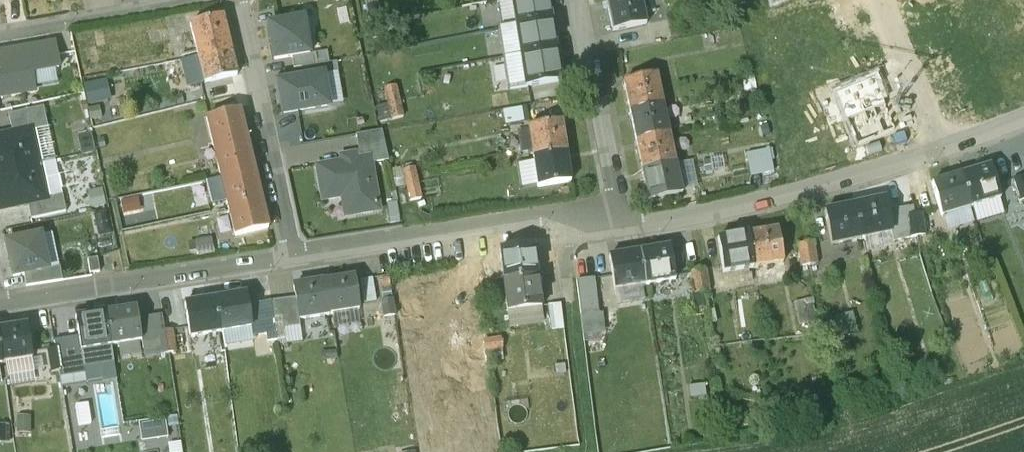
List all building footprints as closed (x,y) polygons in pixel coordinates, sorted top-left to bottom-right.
[(370,24),(381,21),(377,5),(378,5),(377,0),(364,0),(366,8),(370,24)] [(517,27),(550,22),(546,0),(513,0),(517,27)] [(606,2),(613,31),(645,25),(640,0),(614,0),(606,2)] [(222,17),(174,28),(181,56),(197,52),(197,54),(230,46),(222,17)] [(268,26),(274,61),(291,58),(309,55),(303,20),(268,26)] [(381,21),(370,24),(373,39),(384,37),(381,21)] [(550,22),(517,27),(522,57),(555,51),(550,22)] [(714,33),(701,35),(703,48),(716,46),(714,33)] [(58,69),(54,43),(0,53),(0,98),(34,92),(31,73),(58,69)] [(96,46),(84,49),(87,65),(99,62),(96,46)] [(230,46),(197,54),(198,57),(184,60),(190,87),(237,76),(230,46)] [(555,51),(522,57),(526,87),(559,82),(555,51)] [(309,55),(291,58),(293,70),(301,68),(329,64),(327,52),(309,55)] [(329,64),(301,68),(303,80),(322,77),(339,74),(337,62),(329,64)] [(656,75),(623,82),(630,112),(662,105),(656,75)] [(303,80),(278,84),(284,114),(327,107),(322,77),(303,80)] [(436,81),(426,87),(432,97),(442,91),(436,81)] [(105,84),(96,85),(97,92),(106,91),(105,84)] [(396,87),(373,91),(376,108),(388,105),(399,102),(396,87)] [(399,102),(388,105),(376,108),(380,123),(381,130),(403,126),(402,118),(403,118),(399,102)] [(509,121),(529,117),(527,105),(507,109),(509,121)] [(662,105),(630,112),(636,141),(668,134),(662,105)] [(55,161),(44,108),(8,115),(12,134),(0,136),(0,173),(55,161)] [(239,111),(206,119),(213,149),(247,141),(239,111)] [(561,122),(528,127),(533,157),(566,152),(561,122)] [(668,134),(636,141),(642,170),(675,163),(668,134)] [(247,141),(213,149),(220,178),(254,170),(247,141)] [(752,174),(777,170),(773,147),(749,151),(752,174)] [(566,152),(533,157),(538,188),(571,182),(566,152)] [(342,163),(316,167),(322,201),(351,196),(353,216),(379,211),(370,158),(356,161),(342,163)] [(27,204),(47,200),(47,199),(63,195),(55,161),(0,173),(0,210),(27,204)] [(675,163),(642,170),(648,200),(681,193),(675,163)] [(990,167),(961,175),(970,207),(999,198),(990,167)] [(414,168),(403,171),(406,186),(417,184),(414,168)] [(254,170),(220,178),(227,207),(261,199),(254,170)] [(970,207),(961,175),(932,184),(941,215),(970,207)] [(1023,200),(1023,193),(1019,178),(1012,181),(1019,202),(1023,200)] [(417,184),(406,186),(410,202),(421,200),(417,184)] [(101,193),(100,186),(89,189),(92,207),(104,204),(101,193)] [(47,200),(27,204),(31,220),(66,212),(63,195),(47,199),(47,200)] [(261,199),(227,207),(235,237),(268,229),(261,199)] [(884,200),(855,206),(861,238),(891,232),(884,200)] [(855,206),(825,212),(831,244),(861,238),(855,206)] [(106,211),(95,214),(100,239),(111,237),(106,211)] [(921,214),(914,215),(917,237),(925,236),(921,214)] [(914,215),(906,216),(909,238),(917,237),(914,215)] [(778,230),(748,235),(753,267),(783,262),(778,230)] [(748,235),(718,240),(723,272),(753,267),(748,235)] [(40,236),(6,243),(13,278),(24,275),(47,270),(40,236)] [(813,242),(805,244),(809,266),(817,265),(813,242)] [(805,244),(798,245),(802,267),(809,266),(805,244)] [(533,246),(500,251),(504,281),(537,277),(533,246)] [(669,247),(639,252),(645,285),(674,280),(669,247)] [(639,252),(609,257),(615,290),(645,285),(639,252)] [(97,259),(87,260),(90,274),(99,273),(97,259)] [(47,270),(24,275),(26,287),(63,281),(59,267),(47,270)] [(709,292),(706,270),(698,271),(702,293),(709,292)] [(698,271),(690,272),(694,295),(702,293),(698,271)] [(377,299),(376,277),(363,278),(364,300),(377,299)] [(537,277),(504,281),(507,311),(541,307),(537,277)] [(354,278),(324,283),(329,315),(359,310),(354,278)] [(594,279),(576,282),(580,315),(599,313),(594,279)] [(324,283),(294,287),(296,299),(299,320),(329,315),(324,283)] [(245,295),(215,300),(220,333),(250,328),(245,295)] [(271,302),(274,319),(281,318),(283,330),(300,327),(299,320),(296,299),(271,302)] [(215,300),(185,305),(190,338),(220,333),(215,300)] [(392,300),(381,301),(383,318),(394,317),(395,317),(394,313),(392,300)] [(757,300),(736,303),(739,320),(759,316),(757,300)] [(820,316),(817,300),(812,301),(815,317),(820,316)] [(812,301),(795,304),(799,320),(815,317),(812,301)] [(141,342),(136,309),(106,314),(111,346),(141,342)] [(422,310),(394,313),(395,317),(394,317),(395,323),(426,319),(425,311),(422,311),(422,310)] [(838,316),(843,334),(860,329),(854,311),(838,316)] [(833,313),(827,314),(829,324),(835,322),(833,313)] [(106,314),(76,318),(81,351),(111,346),(106,314)] [(281,318),(274,319),(277,341),(285,340),(283,330),(281,318)] [(274,319),(266,320),(269,342),(277,341),(274,319)] [(670,325),(655,327),(657,338),(669,337),(672,336),(670,325)] [(0,330),(0,355),(1,364),(5,363),(8,377),(33,373),(26,326),(0,330)] [(172,331),(164,332),(168,355),(175,354),(172,331)] [(164,332),(157,334),(160,356),(168,355),(164,332)] [(669,337),(657,338),(658,347),(670,346),(669,337)] [(501,339),(485,341),(487,353),(502,350),(501,339)] [(485,341),(469,343),(471,355),(472,366),(488,364),(487,353),(485,341)] [(66,371),(62,349),(55,350),(59,372),(66,371)] [(59,372),(55,350),(47,351),(51,373),(59,372)] [(335,352),(326,353),(326,360),(336,359),(335,352)] [(144,440),(171,436),(168,416),(141,420),(144,440)]
